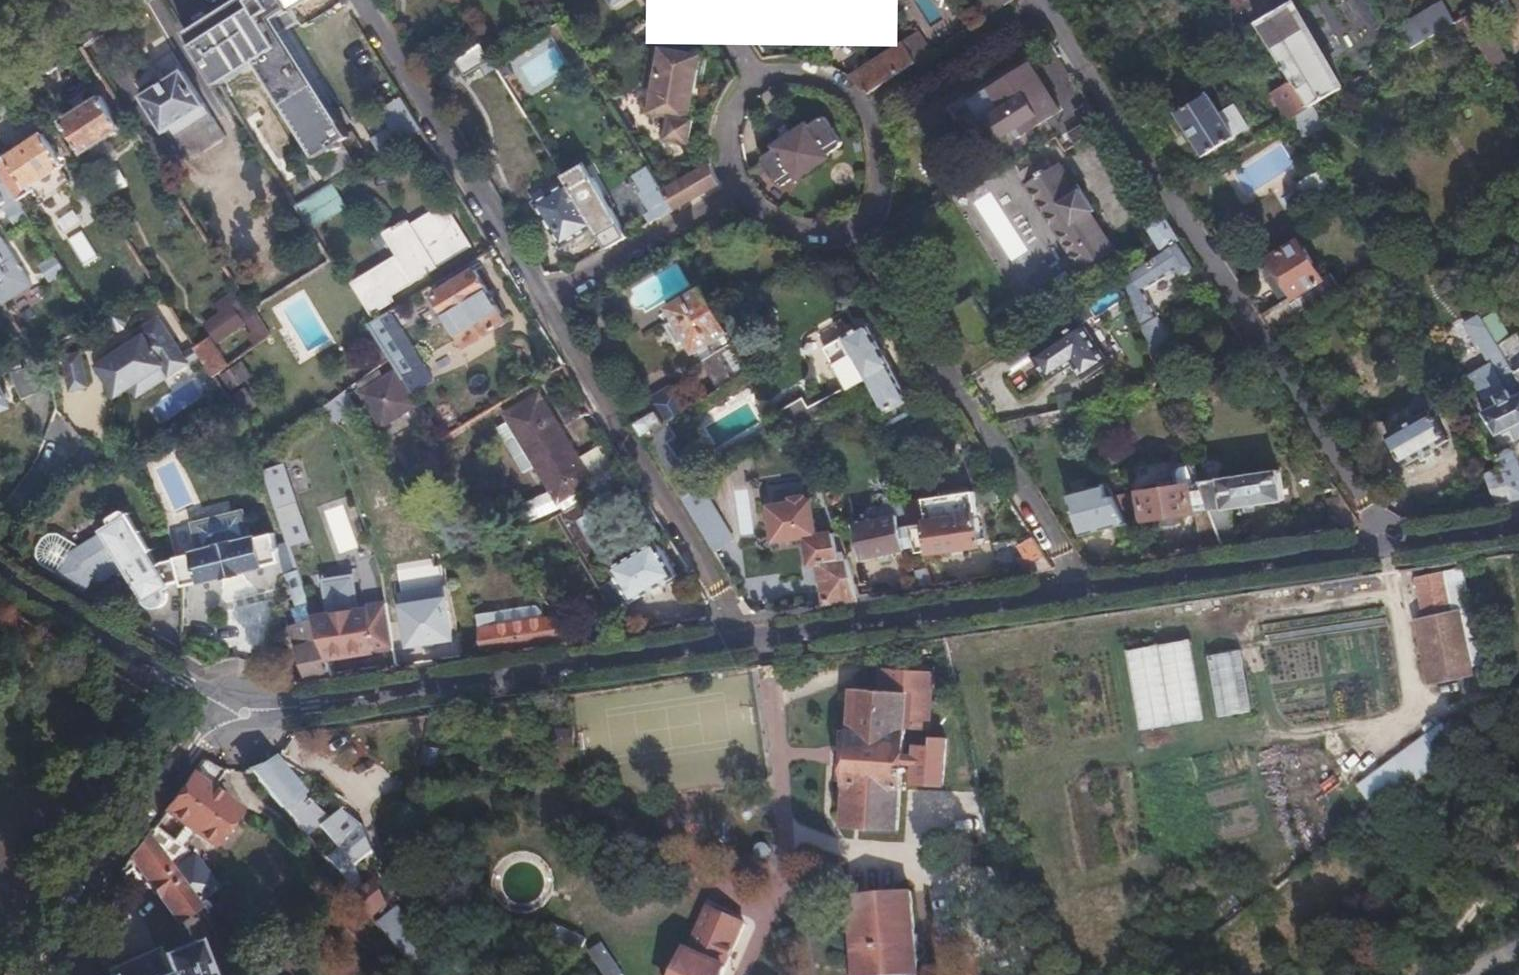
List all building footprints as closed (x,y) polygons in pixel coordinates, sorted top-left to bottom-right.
[(187,32),(220,85),(255,64),(314,160),(351,137),(278,18),(291,9),(285,0),(239,0),(187,32)] [(291,9),(307,36),(313,32),(298,6),(306,0),(285,0),(291,9)] [(996,12),(1015,0),(988,0),(996,12)] [(1410,49),(1456,22),(1443,0),(1440,0),(1396,26),(1410,49)] [(1342,90),(1291,4),(1257,24),(1292,82),(1309,110),(1342,90)] [(1488,38),(1473,12),(1462,18),(1493,71),(1505,64),(1490,37),(1488,38)] [(923,30),(904,41),(917,62),(936,50),(923,30)] [(904,41),(849,77),(858,83),(868,93),(917,62),(904,41)] [(482,42),(454,60),(464,76),(481,65),(492,59),(484,47),(482,42)] [(701,54),(661,47),(649,115),(670,119),(666,142),(689,146),(693,123),(688,122),(701,54)] [(492,59),(481,65),(487,75),(498,68),(493,61),(492,59)] [(1019,137),(1062,110),(1032,62),(993,87),(992,86),(970,100),(984,123),(990,119),(1002,138),(1015,130),(1019,137)] [(170,128),(173,133),(189,124),(208,112),(182,71),(141,97),(163,132),(170,128)] [(1309,110),(1292,82),(1271,95),(1281,113),(1256,129),(1261,138),(1291,121),(1309,110)] [(1178,112),(1204,155),(1249,128),(1234,104),(1222,112),(1210,92),(1178,112)] [(61,123),(82,155),(120,130),(99,98),(61,123)] [(375,144),(381,154),(421,130),(402,98),(381,111),(394,132),(375,144)] [(759,145),(743,155),(767,195),(799,174),(806,174),(835,156),(837,151),(849,143),(851,135),(829,103),(821,102),(811,109),(804,108),(776,126),(773,132),(761,139),(759,145)] [(1319,126),(1309,110),(1291,121),(1301,138),(1319,126)] [(189,124),(173,133),(171,136),(188,163),(225,140),(208,112),(189,124)] [(19,201),(31,193),(29,188),(64,165),(45,134),(8,159),(4,154),(0,156),(0,173),(16,196),(19,201)] [(663,189),(675,209),(698,196),(720,183),(716,169),(715,159),(663,189)] [(1075,187),(1069,179),(1060,163),(1052,168),(1050,164),(1037,173),(1038,176),(1026,183),(1036,200),(1080,271),(1113,251),(1091,214),(1095,211),(1078,184),(1075,187)] [(645,212),(651,224),(675,209),(663,189),(648,165),(634,174),(643,188),(638,191),(649,209),(645,212)] [(1333,187),(1323,171),(1298,186),(1309,202),(1333,187)] [(16,196),(0,173),(0,207),(16,196)] [(595,227),(608,249),(628,237),(611,209),(615,207),(608,195),(604,197),(592,177),(578,185),(574,180),(568,183),(595,227)] [(561,247),(595,227),(568,183),(536,202),(561,247)] [(333,184),(308,200),(323,224),(348,207),(333,184)] [(355,285),(371,311),(390,300),(388,295),(469,247),(444,206),(411,226),(407,220),(388,231),(403,256),(355,285)] [(1162,253),(1180,241),(1163,214),(1145,226),(1162,253)] [(83,267),(99,259),(86,230),(70,237),(83,267)] [(1261,314),(1271,329),(1326,296),(1338,288),(1329,272),(1322,276),(1299,238),(1268,257),(1269,259),(1266,261),(1263,268),(1263,275),(1280,303),(1261,314)] [(1140,323),(1152,354),(1177,338),(1144,288),(1175,269),(1180,278),(1197,267),(1180,241),(1162,253),(1123,279),(1140,323)] [(434,296),(466,349),(507,325),(475,272),(434,296)] [(704,361),(721,389),(753,370),(736,342),(734,338),(730,332),(703,286),(669,307),(697,353),(698,352),(704,361)] [(1200,356),(1238,332),(1223,309),(1188,332),(1177,338),(1152,354),(1162,381),(1200,356)] [(370,325),(391,361),(412,394),(432,382),(389,313),(370,325)] [(126,325),(122,315),(108,320),(109,324),(112,331),(118,334),(124,331),(126,325)] [(1480,316),(1471,321),(1489,351),(1492,362),(1501,375),(1499,376),(1506,388),(1481,404),(1501,437),(1518,425),(1518,382),(1496,343),(1488,330),(1480,316)] [(199,356),(194,348),(182,356),(158,318),(139,330),(143,336),(97,366),(116,396),(130,387),(163,366),(169,376),(199,356)] [(1033,355),(1050,383),(1076,367),(1085,380),(1108,366),(1082,324),(1033,355)] [(778,413),(791,433),(863,389),(881,419),(909,402),(864,328),(822,354),(842,387),(806,409),(801,399),(778,413)] [(1518,382),(1518,335),(1517,331),(1496,343),(1518,382)] [(194,348),(213,376),(226,367),(208,340),(194,348)] [(86,387),(79,353),(62,357),(70,391),(86,387)] [(28,366),(12,373),(23,401),(40,395),(28,366)] [(169,376),(163,366),(130,387),(136,396),(169,376)] [(398,373),(363,385),(378,426),(413,414),(398,373)] [(150,406),(160,422),(201,396),(190,380),(150,406)] [(635,424),(643,437),(669,422),(693,407),(680,385),(672,389),(669,384),(646,398),(655,412),(635,424)] [(909,402),(881,419),(892,438),(949,402),(938,384),(910,402),(909,402)] [(10,407),(0,386),(0,412),(10,407)] [(507,415),(559,503),(590,484),(538,397),(507,415)] [(1388,435),(1404,465),(1448,441),(1432,411),(1388,435)] [(683,502),(700,491),(708,486),(695,465),(686,471),(668,443),(678,437),(669,422),(643,437),(662,467),(683,502)] [(1518,500),(1518,458),(1515,447),(1497,455),(1502,470),(1514,500),(1518,500)] [(1201,547),(1226,543),(1202,483),(1202,481),(1199,474),(1195,462),(1177,464),(1172,472),(1174,487),(1141,492),(1146,520),(1162,517),(1164,526),(1180,523),(1179,515),(1195,512),(1201,547)] [(283,466),(264,472),(272,498),(276,511),(277,512),(296,506),(283,466)] [(1226,543),(1234,542),(1229,507),(1283,499),(1277,470),(1202,481),(1202,483),(1226,543)] [(1471,507),(1514,500),(1502,470),(1489,475),(1495,492),(1469,496),(1471,507)] [(1083,534),(1129,523),(1125,515),(1117,501),(1109,488),(1107,484),(1069,494),(1083,534)] [(683,502),(715,554),(732,544),(700,491),(683,502)] [(918,549),(920,552),(981,543),(974,491),(906,501),(910,513),(913,525),(918,549)] [(552,492),(524,504),(532,522),(560,510),(552,492)] [(1125,496),(1117,501),(1125,515),(1133,511),(1125,496)] [(296,506),(277,512),(281,524),(300,518),(296,506)] [(199,553),(216,549),(218,548),(218,549),(231,545),(233,544),(233,545),(251,540),(250,540),(243,512),(225,516),(225,517),(211,521),(210,520),(191,524),(193,529),(198,549),(199,553)] [(594,548),(607,539),(588,513),(575,523),(594,548)] [(913,525),(910,513),(900,515),(902,527),(913,525)] [(100,532),(101,534),(117,560),(144,604),(145,605),(147,607),(149,608),(151,609),(154,610),(157,610),(159,609),(162,608),(164,606),(166,603),(167,600),(167,597),(166,593),(164,588),(170,585),(180,582),(180,583),(181,583),(183,588),(198,584),(199,584),(191,555),(176,559),(176,560),(175,560),(163,564),(158,566),(128,518),(127,515),(125,516),(125,517),(112,525),(112,524),(100,532)] [(331,519),(338,551),(354,547),(346,515),(331,519)] [(864,559),(918,549),(913,525),(902,527),(900,515),(857,524),(864,559)] [(300,518),(281,524),(289,548),(308,542),(300,518)] [(117,560),(101,534),(70,553),(56,577),(84,594),(97,573),(117,560)] [(820,564),(828,603),(857,597),(849,556),(839,558),(834,534),(805,540),(810,566),(820,564)] [(258,539),(265,567),(281,563),(274,535),(258,539)] [(194,554),(191,555),(199,584),(201,583),(201,584),(206,583),(206,582),(223,578),(225,578),(225,577),(238,574),(240,574),(240,573),(258,569),(258,570),(263,568),(265,567),(258,539),(257,538),(256,539),(255,539),(250,540),(251,540),(233,545),(233,544),(231,545),(218,549),(218,548),(216,549),(199,553),(194,554)] [(1018,563),(1024,573),(1054,569),(1035,539),(1019,549),(1025,559),(1018,563)] [(614,569),(634,603),(678,578),(657,543),(614,569)] [(290,627),(297,649),(320,641),(313,620),(307,603),(297,571),(285,576),(295,607),(301,623),(290,627)] [(1417,577),(1424,619),(1453,614),(1445,572),(1417,577)] [(320,619),(313,620),(320,641),(326,658),(393,649),(387,605),(367,608),(368,612),(357,614),(355,597),(352,579),(334,582),(333,579),(328,580),(321,581),(323,593),(326,592),(329,617),(320,619)] [(408,630),(410,646),(452,639),(446,600),(404,607),(406,614),(396,616),(398,631),(408,630)] [(307,603),(313,620),(320,619),(314,602),(307,603)] [(476,615),(481,655),(570,642),(553,616),(492,625),(490,613),(476,615)] [(1453,614),(1424,619),(1435,679),(1463,675),(1453,614)] [(309,680),(332,677),(326,658),(320,641),(297,649),(308,680),(309,680)] [(1195,642),(1129,652),(1142,732),(1208,722),(1195,642)] [(1245,652),(1212,657),(1221,718),(1254,713),(1245,652)] [(916,757),(903,756),(905,726),(929,727),(932,669),(881,666),(879,689),(852,688),(845,830),(900,832),(903,765),(916,766),(915,784),(945,785),(947,739),(932,738),(931,748),(917,747),(916,757)] [(290,673),(277,675),(278,676),(279,677),(280,678),(280,679),(281,679),(282,680),(282,681),(283,682),(292,680),(290,673)] [(1357,783),(1376,810),(1462,748),(1443,722),(1357,783)] [(209,789),(225,770),(224,770),(223,769),(222,769),(221,769),(220,768),(219,768),(218,768),(217,768),(216,767),(215,767),(214,766),(213,766),(212,766),(212,765),(211,764),(210,764),(209,764),(208,763),(207,763),(206,762),(206,761),(205,761),(204,760),(203,760),(202,759),(201,758),(162,812),(181,827),(171,840),(151,826),(145,835),(194,902),(212,889),(182,849),(193,835),(208,847),(236,810),(209,789)] [(298,791),(272,760),(271,761),(270,762),(269,762),(268,763),(267,763),(266,764),(265,764),(265,765),(264,765),(263,766),(262,766),(261,766),(260,767),(259,767),(258,768),(257,768),(256,769),(255,769),(254,769),(253,769),(252,770),(251,770),(250,770),(248,770),(284,813),(300,799),(295,794),(298,791)] [(284,813),(309,843),(325,829),(300,799),(284,813)] [(1315,858),(1357,825),(1345,810),(1328,823),(1330,825),(1305,845),(1315,858)] [(145,835),(128,858),(174,920),(181,914),(188,923),(202,913),(194,902),(145,835)] [(354,898),(370,916),(385,905),(374,883),(354,898)] [(858,974),(921,974),(915,895),(852,900),(858,974)] [(401,904),(380,921),(419,969),(440,952),(401,904)] [(747,926),(711,909),(680,974),(723,974),(747,926)] [(157,955),(164,973),(160,974),(205,974),(193,942),(157,955)] [(157,955),(155,950),(103,969),(105,974),(160,974),(164,973),(157,955)]
